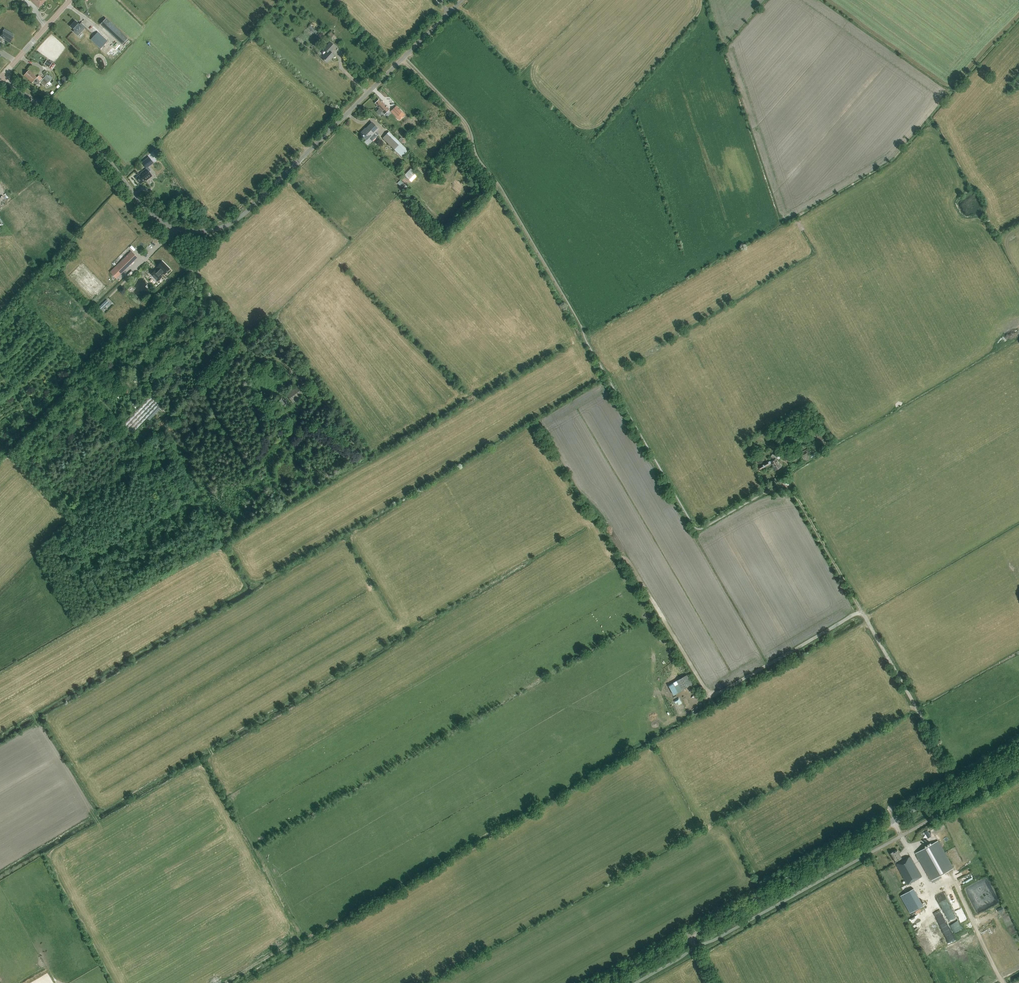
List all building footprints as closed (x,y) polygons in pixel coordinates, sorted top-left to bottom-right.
[(122,44),(128,38),(106,18),(100,24),(122,44)] [(75,21),(71,26),(74,30),(73,31),(78,35),(85,27),(81,23),(79,24),(75,21)] [(3,38),(10,42),(13,37),(14,34),(4,29),(1,35),(0,35),(0,43),(2,40),(3,38)] [(98,32),(91,39),(101,49),(108,41),(98,32)] [(330,51),(335,46),(330,42),(324,49),(327,52),(321,58),(326,62),(330,58),(331,59),(334,55),(330,51)] [(33,81),(36,84),(40,80),(37,77),(29,69),(24,74),(32,82),(33,81)] [(45,85),(50,79),(46,75),(41,80),(45,85)] [(384,114),(389,110),(382,101),(381,102),(379,99),(375,103),(377,106),(384,114)] [(401,113),(395,107),(392,110),(398,116),(401,113)] [(376,136),(373,133),(378,128),(372,123),(364,130),(361,133),(367,139),(369,137),(372,140),(376,136)] [(403,135),(397,129),(393,133),(398,139),(403,135)] [(389,131),(385,135),(382,138),(401,157),(408,150),(389,131)] [(156,148),(152,151),(157,158),(161,155),(156,148)] [(142,162),(147,168),(140,173),(141,174),(136,178),(140,184),(145,180),(146,181),(152,176),(149,172),(151,170),(147,166),(153,162),(149,157),(142,162)] [(418,175),(413,171),(407,177),(411,182),(418,175)] [(458,179),(453,185),(458,189),(458,188),(456,187),(458,184),(460,186),(463,183),(458,179)] [(131,251),(116,266),(122,272),(137,257),(131,251)] [(152,273),(151,274),(158,280),(162,276),(161,275),(163,273),(164,274),(169,269),(162,261),(157,267),(158,268),(156,270),(155,270),(154,271),(154,270),(151,272),(152,273)] [(108,313),(106,315),(112,324),(115,321),(108,313)] [(121,389),(126,394),(129,390),(124,385),(121,389)] [(293,403),(303,395),(296,385),(285,393),(293,403)] [(124,424),(133,432),(162,402),(153,393),(124,424)] [(283,406),(288,402),(286,400),(286,401),(283,397),(280,400),(281,401),(280,402),(283,406)] [(828,442),(821,429),(815,433),(819,441),(821,440),(823,445),(828,442)] [(807,455),(811,453),(809,450),(806,452),(801,454),(803,457),(804,459),(808,456),(807,455)] [(774,467),(776,470),(781,467),(779,464),(780,464),(776,458),(776,457),(777,458),(779,456),(779,457),(781,454),(779,452),(778,453),(777,451),(774,455),(775,456),(774,458),(774,459),(768,462),(768,461),(759,467),(761,470),(770,465),(770,464),(771,464),(774,468),(774,467)] [(687,676),(674,684),(678,692),(692,684),(687,676)] [(916,853),(931,880),(932,883),(941,878),(940,875),(953,868),(938,841),(916,853)] [(907,884),(921,877),(910,856),(903,860),(902,858),(897,850),(894,851),(893,852),(892,851),(891,852),(891,853),(890,853),(895,862),(896,864),(907,884)] [(958,879),(962,885),(976,877),(972,871),(958,879)] [(925,908),(922,904),(921,904),(918,900),(912,889),(905,893),(916,913),(925,908)] [(932,910),(942,929),(949,925),(940,906),(932,910)] [(924,926),(931,922),(928,917),(921,921),(924,926)] [(946,936),(948,943),(957,939),(954,933),(946,936)] [(995,947),(1000,944),(996,938),(991,941),(995,947)]
